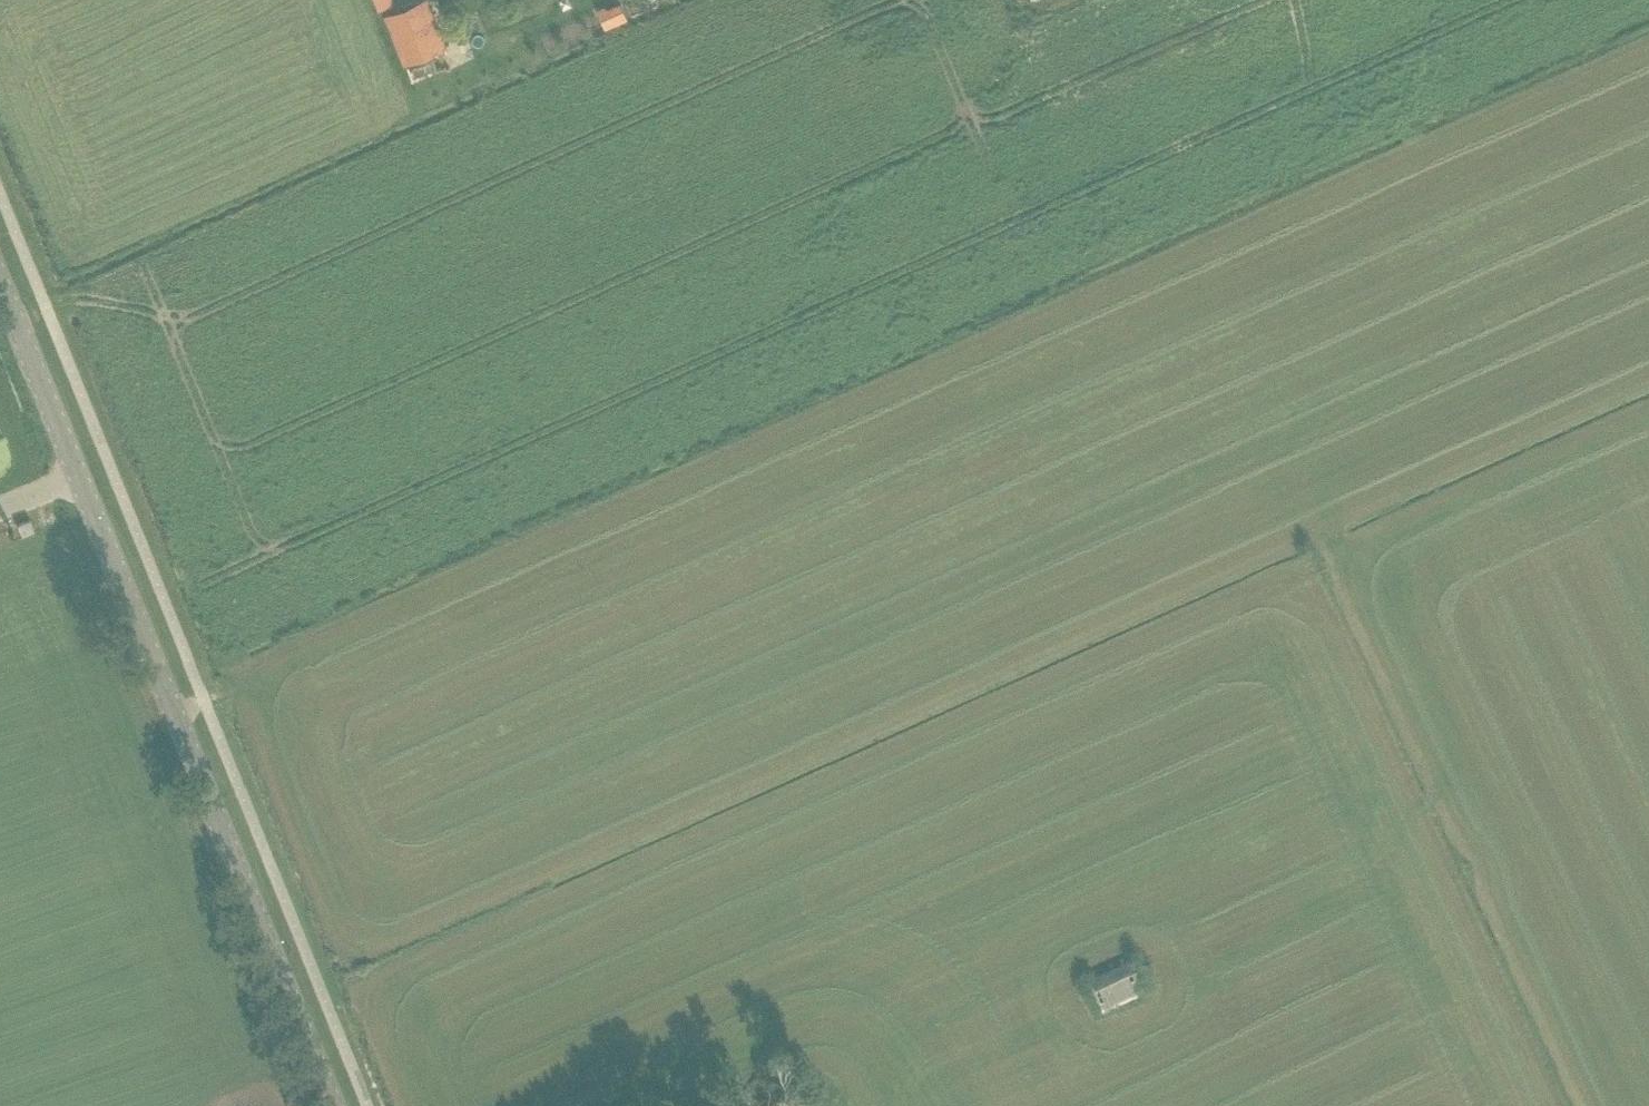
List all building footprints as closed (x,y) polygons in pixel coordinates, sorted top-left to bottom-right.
[(387,15),(407,66),(449,49),(429,0),(425,0),(404,8),(387,15)] [(404,8),(425,0),(401,0),(404,8)] [(605,6),(598,10),(606,28),(627,19),(620,3),(606,9),(605,6)] [(30,520),(17,525),(21,535),(34,530),(30,520)] [(1090,984),(1103,1014),(1142,997),(1128,967),(1090,984)]
